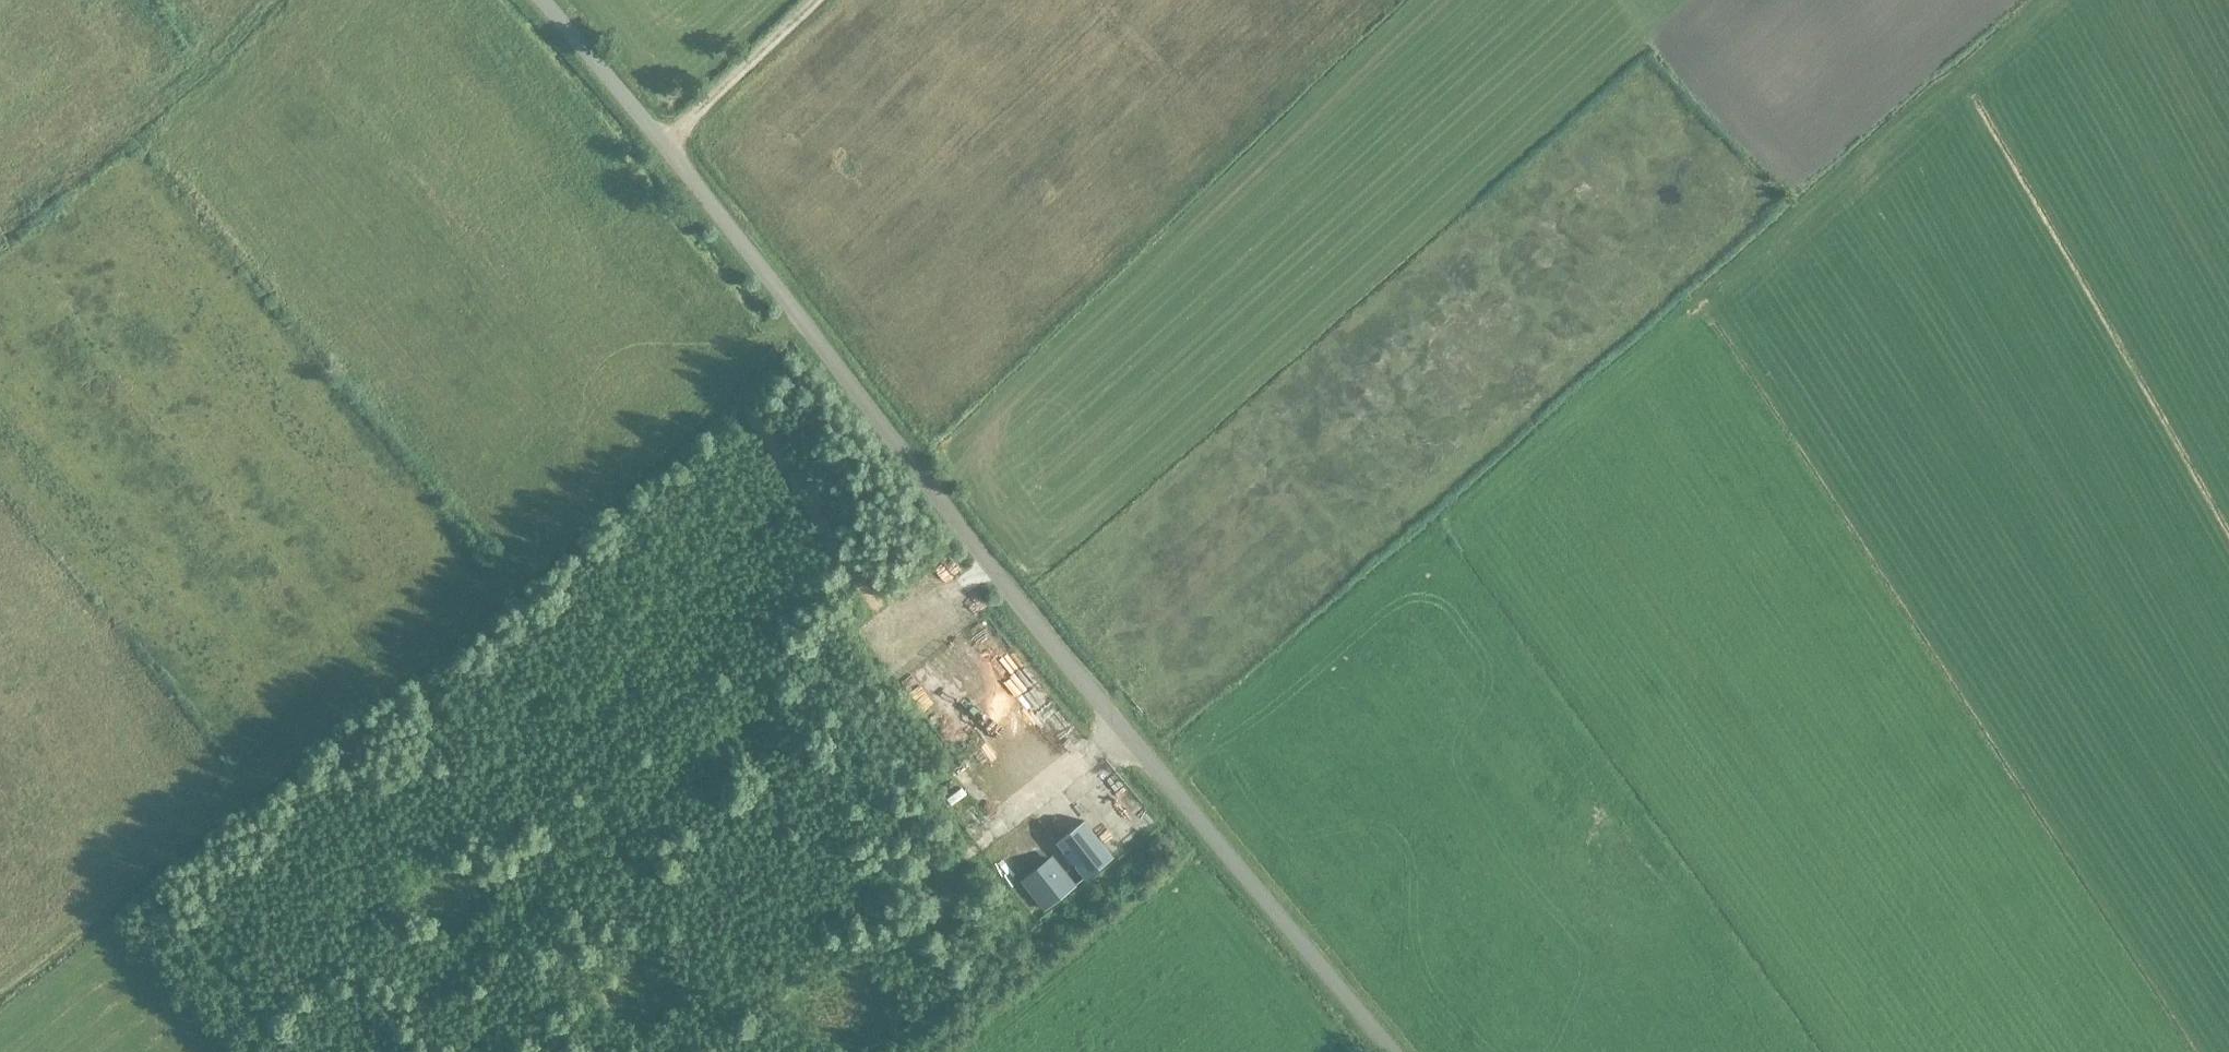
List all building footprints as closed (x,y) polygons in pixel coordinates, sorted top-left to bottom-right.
[(1114,857),(1085,820),(1058,842),(1086,879),(1114,857)] [(1021,878),(1045,908),(1076,882),(1053,853),(1021,878)]
